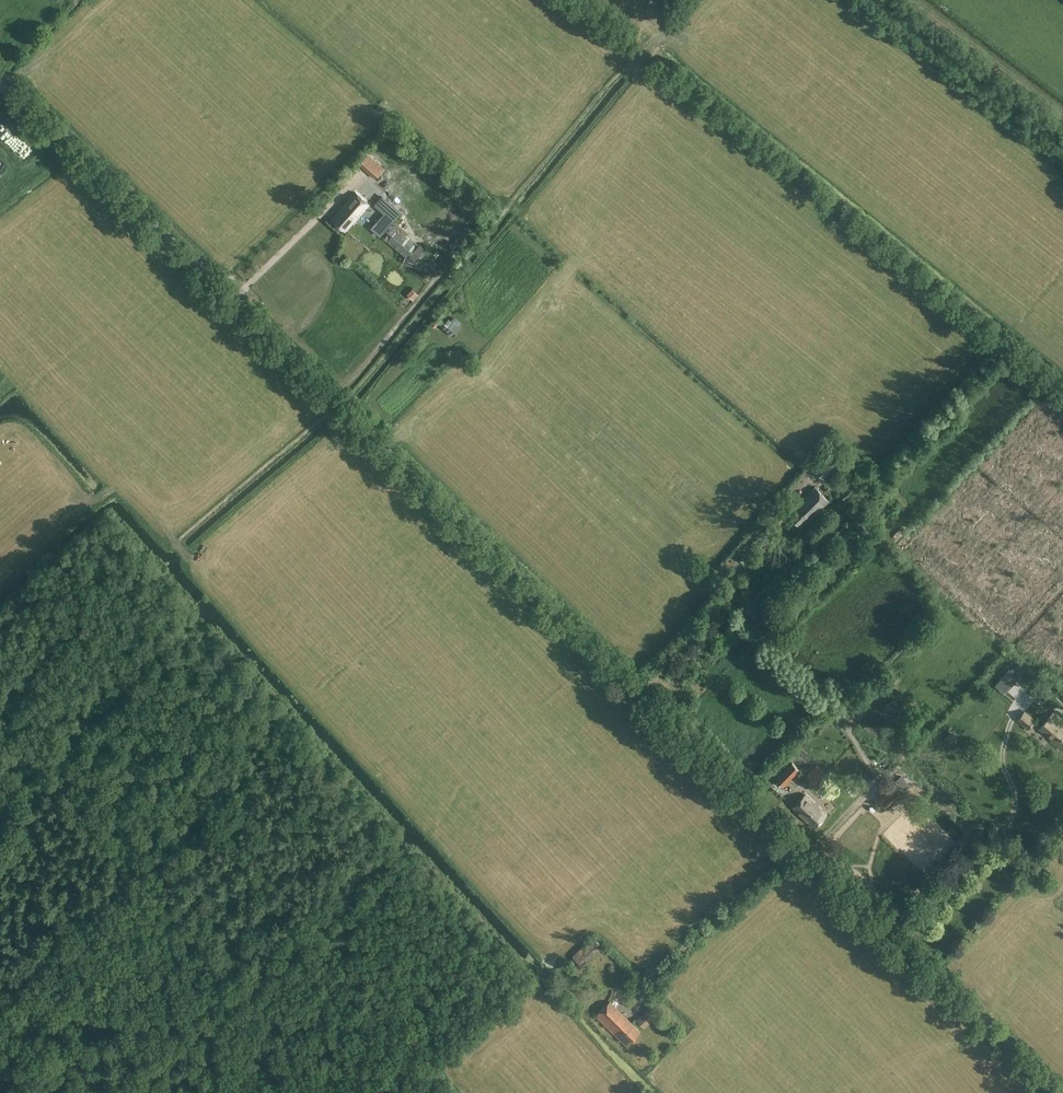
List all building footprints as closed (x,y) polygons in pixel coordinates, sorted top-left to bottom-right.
[(373,169),(372,158),(364,158),(364,169),(373,169)] [(332,219),(346,231),(370,204),(356,192),(332,219)] [(382,197),(375,205),(386,214),(393,207),(382,197)] [(384,216),(373,228),(396,249),(400,245),(411,255),(418,247),(384,216)] [(340,244),(347,253),(356,247),(349,237),(340,244)] [(435,318),(430,324),(435,328),(440,321),(435,318)] [(448,320),(442,328),(447,332),(448,331),(454,336),(462,326),(452,318),(450,321),(448,320)] [(865,472),(851,458),(847,463),(861,476),(865,472)] [(788,513),(802,528),(829,501),(814,487),(788,513)] [(16,569),(5,576),(9,581),(19,574),(16,569)] [(1006,667),(996,677),(1004,685),(1014,675),(1006,667)] [(1024,711),(1016,720),(1028,730),(1036,721),(1024,711)] [(1050,717),(1040,728),(1051,738),(1049,741),(1060,750),(1062,747),(1062,728),(1062,727),(1062,719),(1055,712),(1050,717)] [(775,780),(783,787),(800,770),(792,763),(775,780)] [(817,764),(805,776),(815,785),(827,774),(817,764)] [(793,807),(814,827),(826,815),(805,795),(793,807)] [(595,950),(587,942),(573,956),(581,965),(595,950)] [(596,1015),(626,1045),(640,1032),(610,1002),(596,1015)] [(645,1006),(632,1021),(640,1028),(653,1014),(645,1006)]
